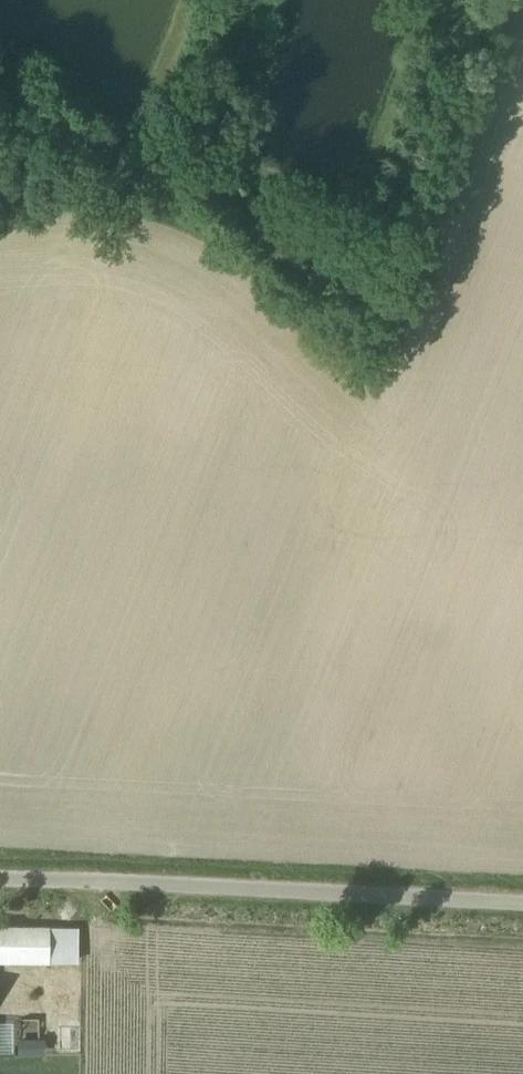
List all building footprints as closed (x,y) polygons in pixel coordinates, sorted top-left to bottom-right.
[(48,929),(0,929),(0,960),(48,960),(48,929)] [(42,1052),(42,1041),(22,1041),(22,1053),(42,1052)]
